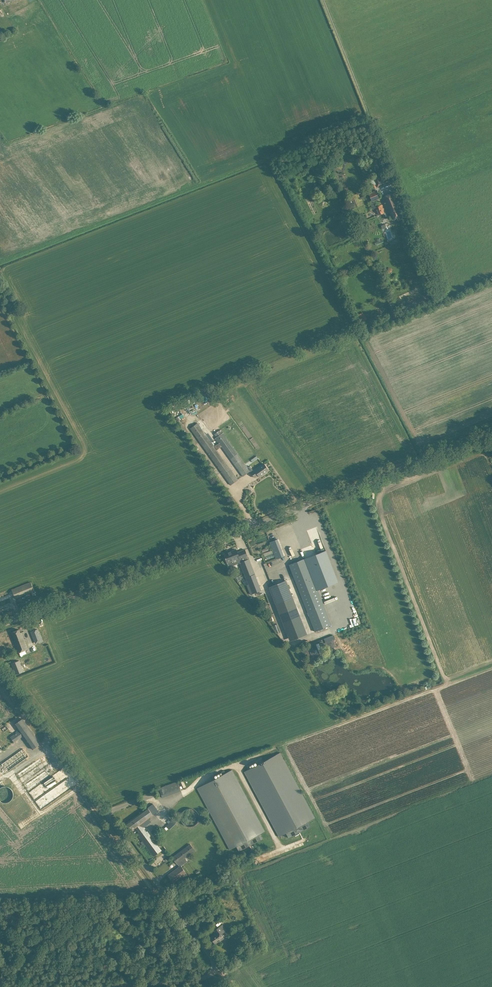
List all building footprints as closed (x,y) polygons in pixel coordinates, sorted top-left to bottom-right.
[(17,8),(28,3),(26,0),(19,0),(14,2),(17,8)] [(9,5),(2,9),(5,15),(13,11),(9,5)] [(374,177),(375,179),(378,186),(379,185),(388,181),(388,182),(389,181),(386,174),(379,177),(379,175),(374,177)] [(371,208),(375,208),(376,212),(377,212),(378,215),(384,213),(382,209),(383,208),(382,204),(376,206),(374,200),(379,198),(376,191),(369,194),(372,201),(371,208)] [(382,197),(384,202),(388,213),(390,212),(393,219),(402,215),(399,208),(400,208),(397,200),(396,200),(395,197),(396,197),(394,192),(382,197)] [(358,193),(349,197),(351,200),(353,199),(355,205),(361,202),(359,197),(359,196),(358,193)] [(196,424),(191,428),(228,480),(231,485),(238,479),(235,475),(217,450),(222,446),(240,472),(243,476),(250,471),(255,477),(258,475),(259,476),(261,474),(262,475),(269,470),(266,466),(264,463),(263,464),(254,471),(250,466),(248,467),(223,432),(221,429),(214,434),(217,437),(216,438),(219,443),(214,446),(198,423),(196,424)] [(256,456),(250,460),(252,463),(251,463),(252,466),(260,461),(256,456)] [(284,556),(278,539),(270,542),(277,559),(284,556)] [(224,554),(226,559),(229,567),(240,562),(248,581),(249,585),(247,586),(251,594),(261,590),(253,571),(249,559),(248,559),(247,556),(245,549),(237,552),(236,549),(224,554)] [(326,550),(289,565),(315,631),(332,625),(318,590),(338,582),(326,550)] [(286,580),(269,587),(290,641),(307,634),(286,580)] [(12,590),(13,593),(15,598),(34,590),(31,582),(12,590)] [(337,606),(335,598),(326,601),(328,608),(337,606)] [(22,632),(21,633),(19,629),(12,632),(15,640),(14,641),(19,652),(28,649),(26,643),(25,640),(26,640),(25,638),(24,639),(22,632)] [(38,629),(31,631),(36,643),(39,642),(39,643),(43,641),(40,633),(40,634),(38,629)] [(326,638),(329,649),(337,647),(334,636),(326,638)] [(305,655),(306,659),(316,656),(312,645),(300,649),(302,656),(305,655)] [(19,660),(12,663),(16,674),(24,671),(19,660)] [(23,718),(19,721),(15,724),(20,731),(11,737),(14,742),(22,736),(21,735),(22,735),(33,749),(40,743),(23,718)] [(29,756),(23,748),(2,764),(0,766),(0,777),(29,756)] [(315,817),(280,752),(244,771),(279,836),(286,833),(289,837),(311,826),(308,821),(315,817)] [(44,755),(40,758),(17,774),(28,791),(55,772),(44,755)] [(232,769),(197,787),(229,849),(236,845),(239,851),(263,838),(260,833),(264,831),(232,769)] [(159,788),(163,797),(181,790),(178,781),(159,788)] [(0,801),(1,802),(2,802),(3,803),(4,803),(5,803),(6,803),(7,803),(8,802),(9,802),(10,802),(10,801),(11,801),(11,800),(12,800),(12,799),(13,798),(13,797),(13,796),(13,795),(14,795),(14,794),(13,793),(13,792),(13,791),(13,790),(12,790),(12,789),(11,789),(11,788),(10,788),(10,787),(9,787),(8,787),(8,786),(7,786),(6,786),(5,786),(4,786),(3,786),(2,786),(1,787),(0,787),(0,788),(0,801)] [(129,821),(125,824),(130,831),(136,827),(139,832),(137,833),(154,856),(158,853),(161,850),(147,831),(146,831),(144,829),(145,828),(144,827),(146,826),(143,822),(149,818),(158,811),(153,803),(129,821)] [(187,825),(190,825),(193,825),(196,823),(198,820),(199,817),(199,814),(198,811),(196,809),(193,807),(190,807),(187,807),(184,809),(182,811),(181,813),(180,816),(181,819),(182,822),(184,824),(187,825)] [(174,818),(166,825),(170,829),(177,821),(174,818)] [(195,850),(190,844),(172,857),(177,864),(178,862),(181,865),(168,875),(173,882),(186,872),(181,866),(187,861),(185,858),(195,850)] [(206,918),(210,923),(217,918),(218,919),(220,917),(219,916),(224,912),(219,907),(206,918)] [(216,933),(210,936),(215,943),(220,940),(224,938),(221,934),(224,932),(219,926),(215,929),(214,930),(216,933)] [(236,929),(234,931),(229,933),(237,945),(244,941),(236,929)]
